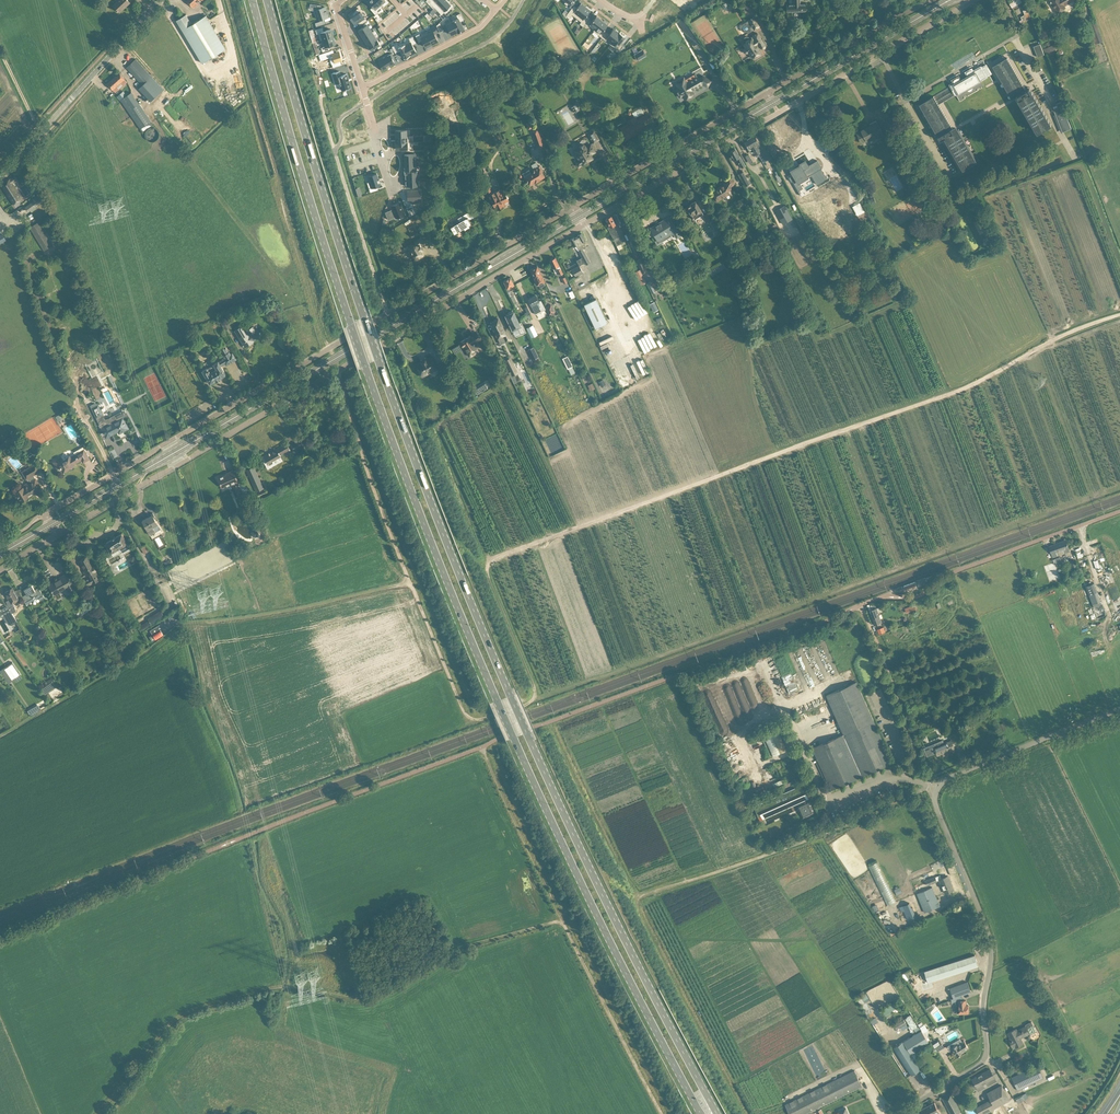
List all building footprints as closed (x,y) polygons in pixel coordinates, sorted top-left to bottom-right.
[(117,10),(117,11),(118,10),(120,12),(130,2),(128,0),(118,0),(113,5),(117,9),(117,10)] [(187,1),(194,8),(198,4),(196,2),(198,0),(187,0),(187,1)] [(368,1),(373,6),(370,9),(376,15),(379,12),(377,11),(382,6),(380,4),(380,5),(376,0),(369,0),(368,1)] [(430,5),(433,8),(434,7),(437,10),(448,1),(447,0),(434,0),(430,5)] [(720,2),(725,10),(729,7),(724,0),(723,0),(720,2)] [(786,4),(786,9),(790,9),(790,11),(806,11),(806,3),(800,3),(800,0),(789,0),(789,4),(786,4)] [(1057,12),(1065,7),(1064,5),(1073,0),(1049,0),(1057,12)] [(448,1),(437,10),(441,14),(439,15),(443,19),(454,8),(451,5),(452,5),(448,1)] [(309,3),(312,4),(311,9),(314,10),(317,17),(319,16),(320,21),(315,23),(316,26),(324,24),(322,19),(323,19),(328,17),(327,14),(327,13),(326,11),(326,10),(325,7),(322,8),(321,5),(309,3)] [(574,5),(566,15),(570,18),(572,15),(577,18),(586,7),(581,3),(577,8),(574,5)] [(586,7),(577,18),(581,22),(580,24),(583,26),(585,24),(589,19),(590,18),(587,15),(591,10),(586,7)] [(358,8),(350,15),(351,17),(350,17),(354,23),(354,24),(355,24),(358,22),(359,25),(367,20),(365,16),(364,17),(360,11),(358,8)] [(1026,17),(1019,21),(1021,24),(1031,18),(1028,8),(1023,10),(1026,17)] [(458,18),(452,21),(457,31),(457,32),(464,28),(460,21),(464,19),(460,13),(456,15),(458,18)] [(186,14),(176,20),(202,63),(226,48),(206,15),(192,24),(186,14)] [(589,19),(585,24),(588,26),(589,25),(594,30),(602,20),(597,15),(592,21),(589,19)] [(747,31),(748,33),(759,26),(753,17),(742,24),(741,24),(741,25),(741,26),(741,27),(741,28),(741,29),(741,30),(742,30),(743,31),(744,31),(745,31),(746,31),(747,31)] [(594,30),(593,31),(602,38),(606,32),(603,30),(608,24),(606,23),(607,22),(604,20),(604,21),(602,20),(594,30)] [(452,21),(444,26),(447,31),(449,30),(451,34),(457,31),(452,21)] [(1095,44),(1098,43),(1102,41),(1095,23),(1094,21),(1090,23),(1091,25),(1089,26),(1095,44)] [(364,26),(358,30),(362,35),(370,29),(366,22),(363,24),(364,26)] [(431,29),(425,32),(426,33),(432,44),(438,41),(434,34),(438,32),(435,26),(431,28),(431,29)] [(323,28),(316,30),(317,34),(318,34),(320,41),(322,40),(321,40),(333,36),(331,29),(324,31),(323,28)] [(370,29),(362,35),(365,40),(374,34),(370,29)] [(606,32),(602,38),(610,44),(619,33),(618,32),(618,31),(616,29),(615,30),(613,29),(609,34),(606,32)] [(765,45),(764,44),(757,32),(752,35),(753,37),(744,43),(746,47),(745,48),(744,49),(744,50),(744,51),(745,52),(746,53),(747,52),(748,52),(752,57),(753,58),(756,56),(756,55),(761,52),(758,47),(760,46),(760,47),(761,48),(762,48),(764,48),(765,47),(765,45)] [(419,33),(415,35),(419,42),(422,40),(426,47),(432,44),(426,33),(420,36),(419,33)] [(619,33),(610,44),(619,51),(623,46),(620,43),(625,37),(619,33)] [(374,34),(365,40),(368,45),(377,39),(374,34)] [(324,47),(321,47),(322,52),(329,49),(328,46),(335,43),(333,36),(321,40),(322,40),(324,47)] [(410,40),(404,43),(410,54),(416,51),(412,45),(416,43),(413,36),(409,38),(410,40)] [(368,45),(367,45),(371,51),(377,47),(378,49),(382,47),(380,45),(381,44),(377,39),(368,45)] [(1047,47),(1043,49),(1046,54),(1056,49),(1054,44),(1051,45),(1050,41),(1045,43),(1047,47)] [(397,44),(392,47),(395,53),(400,51),(404,58),(410,55),(410,54),(404,43),(398,46),(397,44)] [(1040,43),(1033,46),(1037,57),(1044,54),(1040,43)] [(635,47),(632,49),(635,54),(638,60),(646,55),(643,50),(638,52),(635,47)] [(333,50),(319,55),(321,60),(330,57),(333,67),(341,64),(340,61),(341,60),(339,52),(334,53),(333,50)] [(388,57),(378,61),(383,70),(387,68),(389,67),(390,67),(395,64),(392,60),(394,59),(392,54),(387,56),(388,57)] [(1012,98),(1016,96),(1037,133),(1052,124),(1030,87),(1026,89),(1007,56),(992,65),(1012,98)] [(136,59),(126,67),(129,70),(129,71),(131,73),(132,74),(132,73),(134,76),(137,79),(139,82),(140,82),(136,85),(151,101),(164,89),(161,86),(160,86),(158,83),(155,80),(155,79),(152,77),(152,76),(149,74),(149,73),(146,71),(147,71),(146,70),(144,68),(144,67),(143,67),(141,65),(141,64),(138,62),(139,62),(138,61),(138,62),(136,59)] [(584,64),(574,70),(578,77),(588,71),(584,64)] [(954,82),(950,84),(951,85),(956,94),(960,101),(993,82),(988,73),(990,72),(990,73),(991,73),(986,65),(982,67),(981,66),(973,71),(972,69),(966,72),(968,76),(961,80),(959,76),(953,80),(954,82)] [(339,71),(332,73),(336,84),(339,83),(342,90),(351,88),(349,82),(349,81),(349,82),(348,80),(349,80),(349,79),(348,80),(346,74),(341,76),(339,71)] [(124,78),(120,73),(117,76),(116,76),(107,84),(112,89),(113,89),(115,92),(119,89),(116,86),(120,82),(123,85),(127,82),(124,78)] [(678,88),(675,89),(679,95),(682,94),(683,93),(686,98),(684,99),(685,99),(693,94),(691,90),(702,84),(707,87),(711,80),(702,76),(699,78),(698,76),(697,77),(695,78),(694,76),(686,81),(678,86),(679,87),(678,88)] [(951,85),(919,104),(940,140),(944,138),(945,139),(946,140),(946,141),(947,142),(948,143),(948,144),(949,145),(949,146),(950,147),(950,148),(951,149),(951,150),(952,151),(953,152),(953,153),(954,154),(955,155),(955,156),(956,157),(956,158),(957,159),(957,160),(958,161),(958,162),(959,163),(960,164),(960,165),(961,166),(961,167),(962,168),(963,169),(963,170),(964,169),(965,169),(977,161),(959,129),(955,131),(954,130),(953,129),(953,128),(952,127),(952,126),(951,125),(950,124),(950,123),(949,122),(949,121),(948,120),(948,119),(947,118),(947,117),(946,116),(945,115),(945,114),(944,113),(943,112),(943,111),(942,110),(942,109),(941,108),(941,107),(940,106),(940,105),(939,104),(956,94),(951,85)] [(128,111),(138,103),(131,92),(127,95),(123,98),(121,100),(128,111)] [(450,107),(451,110),(455,108),(451,97),(447,99),(446,95),(442,96),(446,108),(450,107)] [(436,98),(431,100),(433,105),(434,105),(436,104),(441,102),(440,97),(436,98)] [(575,112),(575,113),(581,109),(576,101),(571,105),(572,108),(573,107),(576,112),(575,112)] [(1071,128),(1061,102),(1056,104),(1057,104),(1058,107),(1058,108),(1054,109),(1062,132),(1071,128)] [(151,121),(138,103),(128,111),(140,129),(151,121)] [(636,117),(644,112),(642,107),(633,112),(636,117)] [(400,114),(397,115),(400,124),(409,121),(410,124),(417,121),(412,110),(409,111),(409,110),(405,112),(404,110),(400,112),(400,114)] [(643,125),(650,121),(646,115),(636,121),(634,118),(628,122),(631,126),(623,131),(627,138),(645,128),(643,125)] [(862,130),(857,133),(862,143),(877,135),(878,137),(883,135),(876,120),(870,124),(871,126),(862,130)] [(536,130),(530,132),(536,148),(541,146),(536,130)] [(588,134),(593,143),(599,139),(594,130),(588,134)] [(754,135),(749,138),(759,155),(762,154),(759,149),(761,148),(758,143),(754,135)] [(759,155),(749,138),(744,141),(748,149),(750,148),(755,155),(756,157),(759,155)] [(575,151),(574,152),(578,160),(576,161),(578,166),(581,164),(581,165),(586,162),(586,163),(593,159),(592,158),(593,158),(591,155),(595,152),(591,144),(586,147),(585,145),(584,145),(584,144),(579,147),(580,148),(574,151),(575,151)] [(735,148),(729,151),(734,159),(737,157),(742,167),(745,165),(740,156),(739,156),(735,148)] [(792,175),(789,177),(791,182),(792,181),(797,189),(798,189),(801,187),(801,188),(802,188),(798,182),(821,169),(822,168),(817,160),(808,165),(808,166),(805,161),(799,165),(800,166),(797,168),(796,168),(791,171),(793,174),(792,175)] [(524,177),(525,179),(526,181),(528,181),(529,183),(534,180),(535,182),(545,176),(541,170),(542,169),(540,165),(538,166),(536,162),(531,165),(534,169),(531,170),(532,172),(524,177)] [(771,164),(767,166),(775,180),(779,178),(771,164)] [(483,167),(474,171),(477,178),(486,174),(483,167)] [(744,171),(738,174),(745,187),(751,183),(749,179),(748,180),(744,171)] [(373,175),(368,176),(370,181),(370,182),(369,182),(370,188),(369,188),(370,192),(378,189),(377,186),(380,185),(379,182),(380,182),(379,179),(378,179),(377,173),(373,175),(373,174),(372,174),(373,175)] [(14,176),(1,185),(13,204),(22,198),(13,183),(17,180),(14,176)] [(735,181),(729,178),(724,185),(720,188),(719,187),(712,191),(718,201),(729,194),(728,191),(729,190),(735,181)] [(483,185),(491,203),(492,202),(495,208),(498,207),(498,209),(503,207),(502,207),(501,203),(503,202),(504,203),(508,201),(504,191),(500,193),(499,190),(493,193),(488,182),(483,185)] [(34,201),(25,207),(28,211),(46,198),(43,194),(44,193),(39,187),(37,186),(35,187),(36,189),(35,190),(38,195),(32,199),(34,201)] [(420,190),(407,191),(408,201),(411,201),(411,202),(411,203),(416,203),(416,199),(421,199),(420,190)] [(687,212),(688,211),(694,220),(703,214),(695,201),(690,204),(691,204),(685,208),(685,209),(684,210),(685,211),(686,212),(687,211),(687,212)] [(392,209),(385,212),(388,219),(395,217),(396,218),(405,214),(400,202),(391,206),(392,209)] [(853,206),(857,214),(862,211),(858,203),(853,206)] [(776,210),(782,224),(792,219),(786,205),(776,210)] [(411,206),(406,208),(410,216),(415,214),(411,206)] [(468,220),(475,216),(472,210),(458,218),(460,222),(451,227),(454,233),(463,228),(465,230),(470,227),(468,225),(471,224),(468,220)] [(615,213),(613,214),(621,230),(625,238),(627,236),(626,233),(627,233),(624,228),(621,221),(623,220),(619,212),(618,212),(617,211),(615,212),(615,213)] [(720,232),(713,220),(714,219),(710,212),(703,216),(708,223),(709,222),(716,234),(719,232),(720,232)] [(615,224),(611,216),(610,216),(609,215),(608,216),(607,217),(608,217),(606,218),(610,226),(608,227),(617,246),(623,243),(621,239),(619,237),(613,225),(615,224)] [(663,220),(650,228),(659,242),(660,242),(660,241),(665,238),(673,233),(674,235),(678,232),(669,216),(663,220)] [(790,221),(783,225),(788,235),(796,231),(790,221)] [(39,222),(30,228),(44,251),(53,245),(39,222)] [(586,240),(582,233),(570,239),(574,246),(577,245),(580,250),(579,251),(586,265),(590,262),(583,249),(586,247),(583,241),(586,240)] [(770,235),(764,238),(769,248),(775,246),(770,235)] [(415,243),(408,248),(415,260),(423,255),(420,250),(422,249),(420,245),(424,243),(421,237),(414,241),(415,243)] [(559,272),(560,275),(563,273),(556,257),(554,258),(554,257),(550,259),(550,260),(549,260),(555,273),(559,272)] [(641,258),(636,261),(642,273),(647,271),(641,258)] [(583,272),(579,265),(572,270),(575,276),(583,272)] [(541,274),(537,266),(531,269),(533,273),(532,273),(534,278),(535,277),(537,279),(535,280),(537,284),(538,284),(540,287),(545,285),(543,281),(544,281),(542,277),(540,275),(541,274)] [(640,269),(634,272),(640,283),(645,280),(640,269)] [(507,288),(506,289),(508,292),(510,291),(516,288),(510,277),(503,281),(507,288)] [(565,292),(567,297),(571,296),(572,298),(576,297),(572,289),(565,292)] [(540,303),(536,295),(528,299),(532,307),(540,303)] [(596,300),(583,305),(595,329),(607,323),(596,300)] [(526,332),(525,330),(521,322),(519,322),(514,311),(513,312),(512,310),(508,312),(509,314),(505,315),(512,330),(518,327),(522,334),(526,332)] [(522,319),(528,330),(534,326),(529,316),(522,319)] [(226,318),(220,322),(225,329),(230,326),(226,318)] [(511,339),(507,330),(506,329),(504,330),(499,319),(498,319),(497,318),(493,320),(494,321),(490,323),(497,338),(503,335),(506,341),(508,340),(509,341),(511,339)] [(235,330),(236,330),(245,346),(251,343),(250,341),(261,335),(260,333),(260,332),(260,331),(259,332),(258,329),(255,331),(253,327),(247,331),(248,333),(246,334),(241,327),(241,326),(235,330)] [(461,344),(462,346),(463,346),(469,356),(473,354),(472,351),(477,348),(474,343),(481,339),(477,333),(470,337),(470,336),(461,342),(462,343),(461,344)] [(231,354),(225,344),(220,347),(226,357),(202,370),(210,384),(216,380),(216,381),(221,379),(220,378),(226,374),(221,366),(225,363),(226,365),(236,359),(232,353),(231,354)] [(539,356),(534,346),(528,349),(533,359),(539,356)] [(437,366),(432,356),(427,359),(426,359),(425,358),(421,360),(422,362),(416,365),(422,376),(426,374),(425,372),(431,369),(431,371),(438,367),(437,366)] [(568,356),(563,359),(568,369),(568,368),(569,370),(573,368),(572,366),(573,366),(568,356)] [(510,357),(505,360),(512,375),(518,373),(510,357)] [(631,365),(636,378),(647,374),(645,369),(646,369),(643,360),(631,365)] [(446,366),(439,370),(440,372),(444,379),(451,375),(446,366)] [(123,432),(128,428),(123,417),(117,420),(115,418),(113,417),(111,418),(110,417),(109,418),(110,418),(109,419),(108,420),(103,420),(102,417),(103,415),(98,405),(95,404),(91,406),(102,429),(106,438),(113,434),(117,432),(122,430),(123,432)] [(301,438),(290,444),(294,451),(305,445),(301,438)] [(269,453),(264,456),(269,465),(273,462),(272,460),(280,455),(281,455),(280,454),(289,448),(290,450),(286,443),(268,453),(269,453)] [(83,462),(89,459),(85,452),(86,451),(83,447),(74,452),(75,454),(71,457),(70,456),(69,456),(68,456),(66,457),(66,458),(63,460),(62,456),(53,462),(58,471),(61,468),(63,471),(75,464),(74,463),(81,459),(83,462)] [(33,474),(40,471),(36,464),(22,471),(29,482),(20,487),(21,488),(14,493),(19,502),(29,496),(28,495),(32,492),(34,495),(42,490),(33,474)] [(254,466),(246,470),(256,492),(264,488),(254,466)] [(238,480),(233,470),(227,473),(227,474),(218,478),(224,490),(228,488),(229,489),(232,488),(236,497),(242,494),(243,496),(250,493),(245,482),(238,485),(239,484),(238,480)] [(155,517),(153,513),(150,514),(150,516),(149,517),(149,516),(142,520),(147,529),(147,530),(149,534),(155,530),(152,526),(157,523),(154,518),(155,517)] [(127,543),(122,533),(105,543),(111,552),(119,547),(121,551),(122,553),(130,548),(127,543)] [(1049,546),(1053,557),(1058,555),(1056,551),(1063,549),(1064,553),(1070,551),(1066,540),(1053,544),(1054,545),(1049,546)] [(93,566),(87,556),(80,560),(85,570),(84,571),(86,575),(88,574),(90,577),(84,581),(87,586),(99,579),(95,571),(97,570),(94,565),(93,566)] [(1055,562),(1044,566),(1050,581),(1060,578),(1055,562)] [(62,577),(49,585),(54,594),(69,586),(71,589),(75,587),(73,584),(67,573),(62,576),(62,577)] [(913,588),(917,586),(917,585),(918,585),(917,582),(915,582),(915,581),(904,585),(906,590),(909,589),(910,591),(913,590),(913,588)] [(1086,586),(1094,607),(1101,604),(1100,601),(1101,601),(1094,583),(1086,586)] [(27,594),(22,597),(27,604),(39,597),(41,599),(45,597),(39,587),(35,590),(32,584),(28,587),(27,585),(25,586),(26,587),(24,589),(27,594)] [(13,588),(5,592),(9,599),(6,601),(7,603),(6,604),(6,605),(7,606),(11,612),(12,612),(16,610),(13,602),(14,602),(14,603),(15,604),(16,604),(17,604),(19,603),(20,602),(20,601),(20,600),(19,599),(22,597),(18,589),(14,591),(13,588)] [(882,622),(877,607),(869,610),(874,625),(882,622)] [(161,610),(148,618),(152,625),(165,617),(161,610)] [(11,612),(5,616),(8,621),(15,617),(12,612),(11,612)] [(152,634),(148,637),(151,642),(163,634),(160,629),(160,630),(159,629),(160,624),(150,630),(152,634)] [(132,625),(127,628),(131,634),(135,631),(132,625)] [(114,666),(125,659),(123,656),(112,662),(114,666)] [(0,671),(9,684),(21,675),(13,662),(0,671)] [(789,693),(798,689),(791,672),(782,676),(789,693)] [(49,682),(45,685),(49,691),(54,688),(49,682)] [(844,734),(813,748),(831,789),(892,762),(857,682),(827,695),(844,734)] [(39,705),(28,711),(30,716),(41,709),(39,705)] [(783,744),(779,729),(764,733),(770,754),(784,750),(783,748),(782,744),(783,744)] [(942,740),(924,748),(928,756),(936,753),(938,755),(945,752),(945,751),(950,749),(950,750),(955,748),(954,745),(957,744),(955,737),(951,739),(951,740),(944,743),(942,740)] [(765,767),(773,784),(782,780),(773,763),(765,767)] [(809,791),(806,783),(793,788),(794,790),(788,793),(787,791),(754,806),(758,814),(761,813),(763,818),(798,802),(798,804),(797,804),(803,818),(810,815),(816,813),(813,807),(812,807),(811,805),(812,805),(809,799),(807,800),(807,798),(808,797),(806,793),(809,791)] [(948,876),(944,878),(940,879),(945,893),(954,889),(949,878),(948,876)] [(936,879),(935,877),(925,881),(927,885),(937,881),(936,879)] [(896,888),(894,889),(897,895),(903,892),(900,886),(898,887),(898,886),(895,887),(896,888)] [(925,912),(940,906),(932,887),(917,893),(925,912)] [(898,897),(877,905),(886,927),(907,918),(898,897)] [(928,983),(979,965),(975,954),(924,972),(928,983)] [(902,974),(905,980),(910,978),(906,971),(902,974)] [(961,995),(971,991),(967,982),(949,988),(953,998),(950,999),(951,1002),(962,998),(961,995)] [(957,1013),(968,1012),(968,1005),(966,1005),(966,1000),(959,1000),(959,1006),(956,1006),(956,1013),(957,1013)] [(884,1015),(897,1008),(893,1002),(881,1009),(884,1015)] [(934,1007),(932,1004),(926,1009),(929,1013),(934,1007)] [(917,1026),(910,1014),(906,1016),(907,1016),(905,1017),(912,1029),(913,1028),(914,1028),(917,1026)] [(876,1017),(872,1020),(879,1031),(883,1029),(876,1017)] [(897,1028),(900,1027),(902,1030),(909,1026),(905,1018),(894,1024),(897,1028)] [(1008,1032),(1012,1040),(1010,1041),(1013,1048),(1023,1043),(1020,1036),(1024,1033),(1025,1035),(1030,1033),(1030,1034),(1036,1031),(1031,1022),(1026,1025),(1026,1026),(1017,1030),(1016,1029),(1008,1032)] [(924,1024),(920,1027),(921,1030),(928,1040),(930,1039),(927,1035),(930,1033),(924,1024)] [(936,1027),(935,1028),(937,1032),(938,1031),(940,1035),(943,1033),(939,1026),(936,1027)] [(930,1043),(928,1040),(921,1030),(894,1047),(911,1074),(921,1068),(920,1067),(923,1065),(915,1052),(930,1043)] [(932,1044),(936,1052),(944,1047),(939,1040),(937,1041),(935,1038),(932,1040),(931,1038),(930,1039),(928,1040),(930,1043),(931,1045),(932,1044)] [(952,1047),(957,1056),(963,1052),(962,1051),(969,1047),(964,1040),(962,1041),(960,1038),(948,1046),(949,1049),(952,1047)] [(1018,1090),(1043,1078),(1037,1065),(1012,1077),(1018,1090)] [(990,1069),(972,1078),(979,1090),(996,1081),(990,1069)] [(785,1105),(790,1113),(807,1113),(863,1087),(855,1071),(785,1105)] [(1002,1085),(988,1093),(992,1101),(978,1109),(980,1113),(983,1113),(1010,1100),(1002,1085)] [(943,1098),(951,1113),(956,1113),(962,1110),(952,1093),(943,1098)] [(935,1102),(913,1113),(914,1113),(934,1113),(939,1111),(935,1102)]
